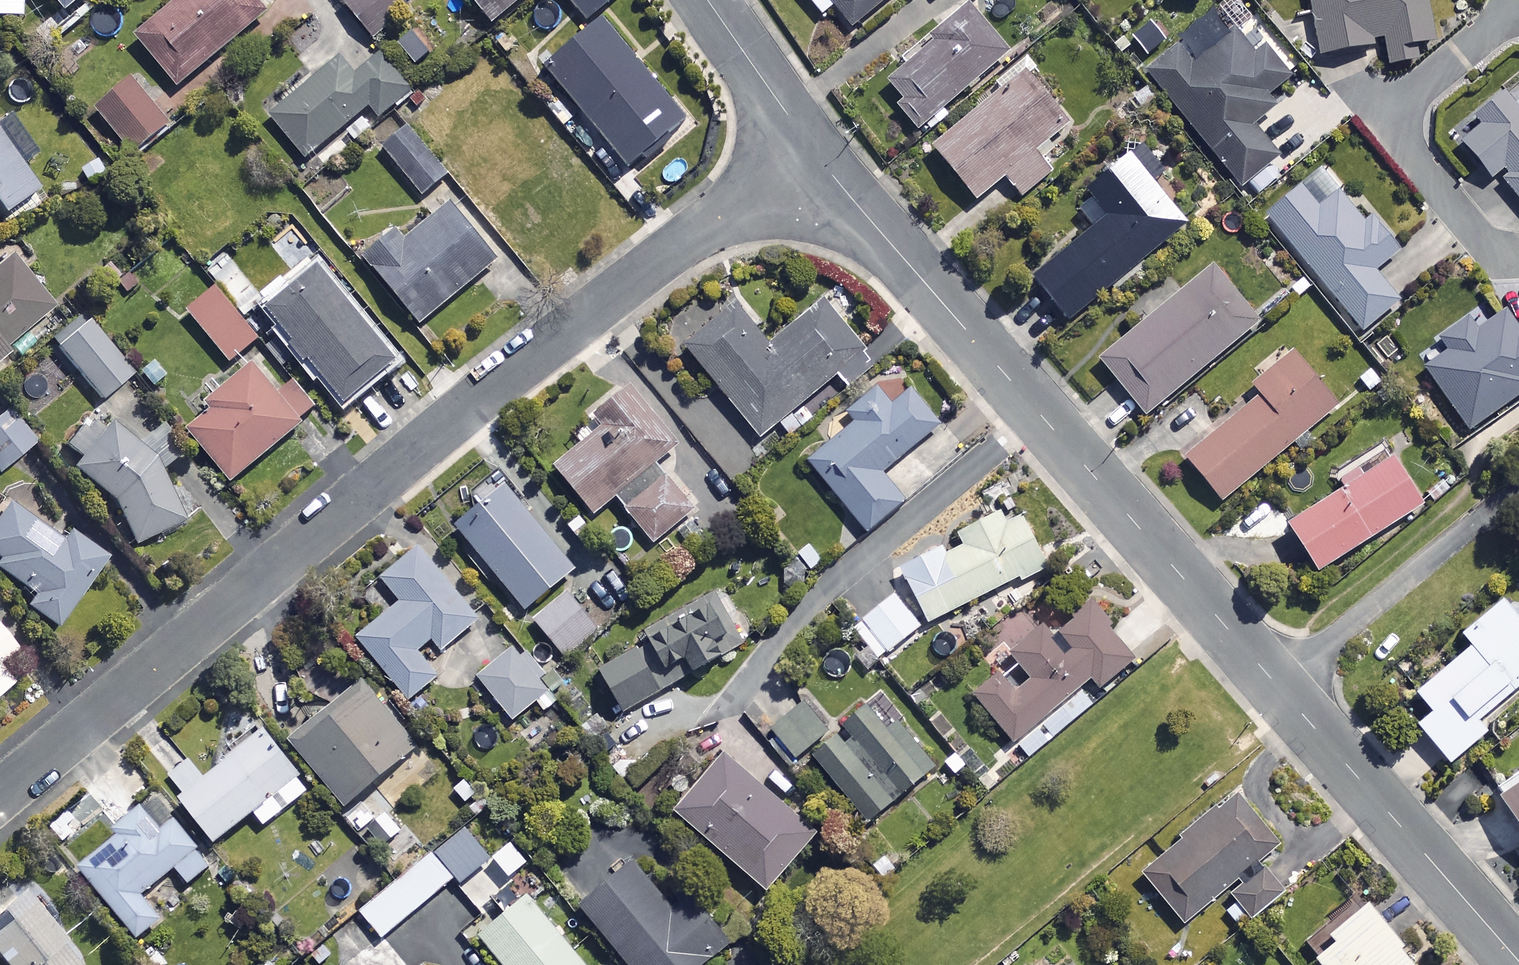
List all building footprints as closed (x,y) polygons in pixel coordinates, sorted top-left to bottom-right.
[(20,18),(21,0),(0,0),(0,18),(20,18)] [(65,13),(81,0),(55,0),(65,13)] [(132,37),(175,88),(265,14),(253,0),(176,0),(132,37)] [(394,0),(351,0),(343,7),(372,42),(406,14),(394,0)] [(491,28),(524,0),(467,0),(491,28)] [(585,23),(611,0),(565,0),(585,23)] [(815,16),(830,4),(851,29),(886,0),(802,0),(815,16)] [(1381,39),(1387,66),(1417,61),(1414,45),(1434,41),(1426,0),(1307,0),(1318,57),(1374,46),(1373,40),(1381,39)] [(1138,67),(1241,189),(1280,156),(1252,124),(1274,106),(1267,97),(1288,79),(1259,44),(1246,54),(1207,8),(1194,19),(1189,14),(1171,30),(1175,35),(1138,67)] [(893,107),(917,132),(932,118),(941,128),(954,116),(945,106),(1004,51),(965,9),(885,84),(900,100),(893,107)] [(686,128),(600,23),(543,71),(579,114),(563,126),(588,157),(603,145),(629,175),(686,128)] [(429,59),(405,29),(380,50),(404,79),(429,59)] [(305,160),(315,152),(326,165),(375,124),(363,111),(370,105),(378,115),(406,92),(377,57),(353,77),(337,59),(269,117),(305,160)] [(1064,126),(1022,73),(928,147),(970,201),(1001,177),(1017,197),(1045,175),(1029,154),(1064,126)] [(166,127),(130,82),(94,111),(130,156),(166,127)] [(1487,179),(1501,168),(1507,175),(1500,181),(1518,204),(1518,95),(1513,88),(1453,137),(1487,179)] [(19,167),(35,156),(5,115),(0,119),(0,209),(11,224),(43,201),(19,167)] [(447,176),(407,130),(383,151),(424,197),(447,176)] [(105,155),(78,167),(88,188),(115,176),(105,155)] [(1029,277),(1065,322),(1113,284),(1117,289),(1145,266),(1141,261),(1184,226),(1127,156),(1083,191),(1104,217),(1029,277)] [(1315,209),(1295,185),(1261,213),(1360,333),(1397,302),(1372,272),(1397,252),(1365,213),(1359,218),(1337,191),(1315,209)] [(494,262),(445,206),(404,243),(394,232),(363,260),(394,296),(383,305),(410,336),(494,262)] [(50,310),(5,258),(0,263),(0,353),(50,310)] [(1256,325),(1211,269),(1097,361),(1142,417),(1256,325)] [(391,364),(313,270),(286,293),(279,285),(255,304),(341,406),(391,364)] [(255,340),(214,292),(188,315),(228,362),(255,340)] [(873,368),(822,304),(768,348),(731,303),(680,345),(756,438),(776,421),(789,437),(873,368)] [(1490,323),(1481,310),(1437,340),(1445,351),(1422,367),(1466,432),(1518,396),(1518,329),(1515,332),(1502,314),(1490,323)] [(130,375),(85,322),(55,348),(100,400),(130,375)] [(1339,403),(1296,351),(1250,388),(1258,398),(1183,460),(1218,502),(1339,403)] [(156,355),(138,369),(155,390),(173,376),(156,355)] [(228,482),(308,416),(282,384),(273,392),(251,366),(222,390),(213,378),(194,394),(208,411),(185,430),(228,482)] [(679,446),(631,385),(587,419),(597,432),(552,467),(591,516),(614,497),(653,546),(700,508),(661,459),(679,446)] [(890,406),(873,386),(839,414),(849,426),(806,462),(864,533),(902,501),(879,474),(936,427),(907,392),(890,406)] [(4,410),(0,414),(0,469),(32,442),(4,410)] [(76,460),(69,470),(106,500),(128,547),(179,523),(145,451),(102,421),(97,428),(80,417),(59,448),(76,460)] [(1418,506),(1388,459),(1282,527),(1312,573),(1418,506)] [(572,570),(504,487),(454,529),(522,611),(572,570)] [(12,493),(0,510),(0,573),(31,596),(23,606),(54,628),(104,560),(12,493)] [(1042,565),(1016,513),(998,522),(994,515),(955,534),(957,538),(897,569),(925,624),(1042,565)] [(476,622),(416,548),(353,599),(373,623),(355,637),(407,701),(435,678),(424,664),(476,622)] [(596,629),(565,594),(533,622),(564,657),(596,629)] [(917,627),(892,595),(860,621),(885,652),(917,627)] [(688,675),(720,656),(713,644),(726,636),(705,601),(640,639),(661,675),(680,663),(688,675)] [(1498,601),(1457,635),(1468,647),(1413,694),(1429,713),(1414,726),(1446,764),(1484,732),(1475,721),(1518,684),(1518,626),(1498,601)] [(1025,760),(1138,663),(1087,605),(1049,637),(1024,608),(1001,628),(1012,641),(961,685),(1025,760)] [(28,667),(0,634),(0,691),(28,667)] [(658,691),(633,645),(592,668),(618,713),(658,691)] [(546,691),(512,648),(475,676),(509,720),(546,691)] [(741,713),(761,736),(766,731),(791,760),(827,729),(783,678),(741,713)] [(413,748),(360,683),(282,746),(335,811),(413,748)] [(930,767),(876,702),(810,757),(864,822),(930,767)] [(499,758),(477,726),(457,741),(479,772),(499,758)] [(307,789),(260,730),(203,774),(190,758),(169,775),(183,793),(175,799),(211,844),(251,812),(261,825),(307,789)] [(812,836),(720,756),(671,813),(762,893),(812,836)] [(1493,799),(1518,838),(1518,781),(1493,799)] [(1255,862),(1275,844),(1234,796),(1139,876),(1181,924),(1212,898),(1236,926),(1279,891),(1255,862)] [(210,864),(156,801),(77,870),(136,938),(157,920),(139,898),(173,868),(187,884),(210,864)] [(400,833),(383,813),(362,830),(379,851),(400,833)] [(452,878),(431,852),(359,912),(380,938),(452,878)] [(628,863),(577,906),(626,964),(696,964),(723,943),(686,899),(670,913),(628,863)] [(20,889),(0,905),(0,964),(81,964),(20,889)] [(523,896),(475,936),(500,964),(580,964),(523,896)] [(1361,906),(1323,936),(1329,944),(1309,960),(1313,964),(1407,964),(1361,906)]
